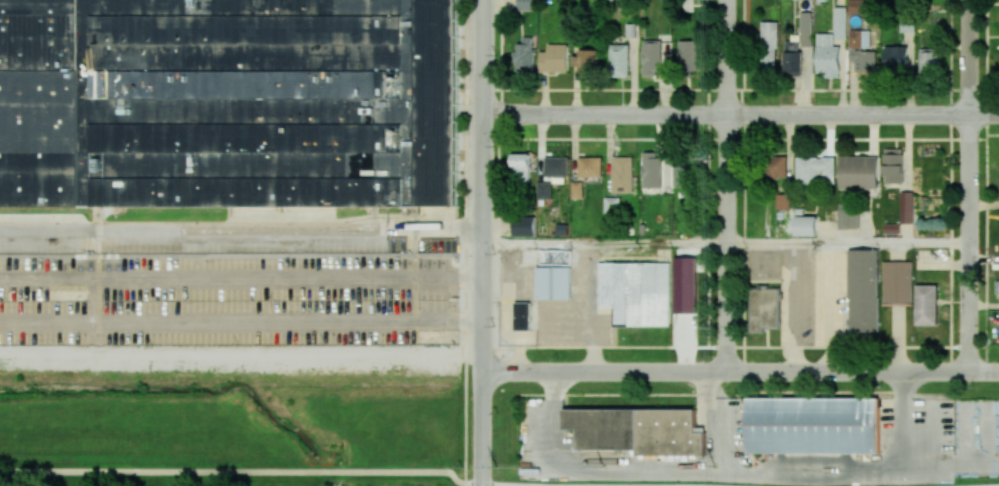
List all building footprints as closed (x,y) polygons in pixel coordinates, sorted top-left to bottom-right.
[(518,10),(534,10),(534,0),(518,0),(518,10)] [(870,14),(870,0),(849,0),(848,14),(870,14)] [(834,39),(846,39),(847,7),(834,7),(834,39)] [(777,21),(761,21),(760,69),(777,69),(777,21)] [(870,30),(849,30),(849,48),(870,48),(870,30)] [(833,33),(817,33),(817,72),(825,73),(825,78),(840,78),(840,47),(833,47),(833,33)] [(532,71),(533,37),(522,37),(522,44),(515,44),(514,61),(516,61),(516,71),(532,71)] [(643,76),(661,76),(660,40),(642,41),(643,76)] [(698,40),(679,41),(679,70),(698,70),(698,40)] [(785,76),(801,76),(802,51),(798,51),(798,41),(785,41),(785,76)] [(567,72),(568,44),(547,44),(547,51),(539,51),(539,72),(567,72)] [(629,44),(610,44),(610,77),(629,77),(629,44)] [(885,46),(886,72),(908,72),(907,46),(885,46)] [(598,50),(578,49),(578,56),(572,56),(572,74),(597,75),(598,50)] [(938,49),(919,49),(920,74),(938,74),(938,49)] [(856,77),(876,77),(876,50),(849,51),(850,62),(855,62),(856,77)] [(903,148),(884,149),(884,184),(904,183),(903,148)] [(661,188),(661,152),(643,152),(642,187),(661,188)] [(529,153),(511,154),(512,167),(516,167),(517,180),(530,179),(529,153)] [(568,157),(545,156),(544,176),(568,177),(568,157)] [(632,156),(611,157),(612,193),(633,192),(632,156)] [(786,156),(766,156),(766,178),(787,178),(786,156)] [(839,189),(878,189),(878,156),(840,156),(839,189)] [(578,157),(579,177),(602,177),(601,157),(578,157)] [(834,157),(796,157),(796,184),(834,184),(834,157)] [(691,187),(691,162),(673,162),(673,187),(691,187)] [(583,198),(583,181),(572,182),(572,198),(583,198)] [(537,199),(551,199),(551,183),(538,182),(537,199)] [(913,191),(900,192),(900,223),(913,223),(913,191)] [(776,209),(790,209),(790,195),(776,194),(776,209)] [(605,214),(620,214),(619,197),(604,197),(605,214)] [(839,229),(858,229),(858,203),(839,203),(839,229)] [(513,236),(535,236),(536,216),(513,216),(513,236)] [(794,235),(817,236),(817,216),(794,216),(794,235)] [(521,265),(552,265),(553,250),(521,249),(521,265)] [(878,332),(879,250),(849,249),(848,331),(878,332)] [(674,313),(696,313),(696,257),(674,258),(674,313)] [(912,262),(883,261),(882,304),(912,304),(912,262)] [(670,263),(599,262),(598,307),(615,308),(615,326),(669,326),(670,263)] [(536,299),(571,300),(572,267),(537,267),(536,299)] [(938,285),(916,285),(915,325),(937,326),(938,285)] [(780,289),(767,289),(767,287),(751,287),(750,333),(764,333),(764,328),(780,328),(780,289)] [(514,330),(530,330),(530,302),(515,302),(514,330)] [(879,398),(747,398),(747,453),(879,454),(879,398)] [(696,409),(563,409),(563,430),(577,430),(577,449),(637,449),(637,455),(706,456),(706,432),(696,432),(696,409)]
